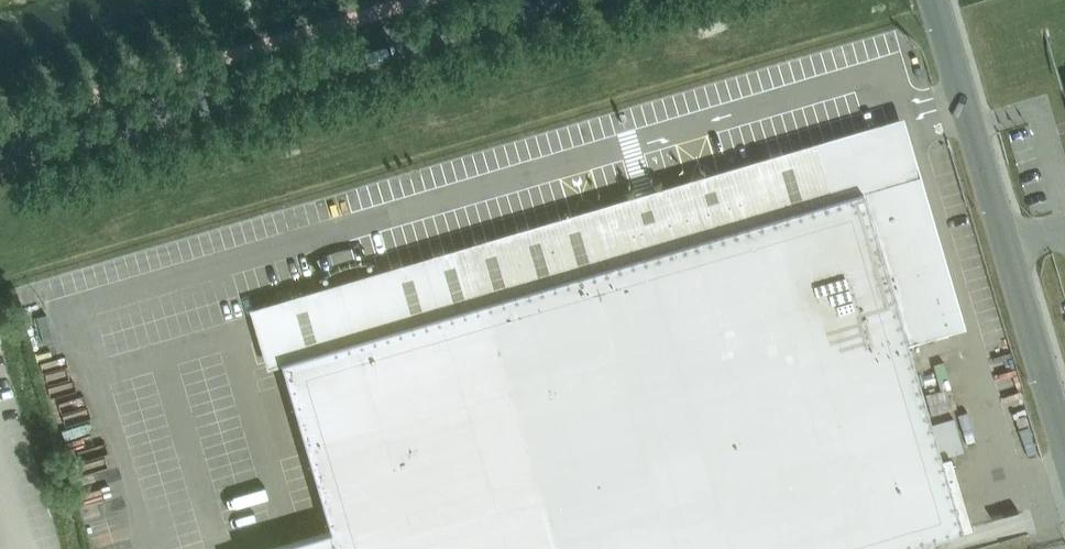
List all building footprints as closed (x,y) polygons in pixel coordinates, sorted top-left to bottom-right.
[(904,329),(908,343),(964,326),(965,326),(909,136),(903,116),(902,116),(703,175),(644,192),(587,209),(249,308),(255,328),(267,369),(281,365),(280,362),(425,319),(446,313),(639,256),(632,232),(654,226),(739,201),(746,224),(839,197),(835,183),(890,167),(903,174),(935,284),(936,284),(946,317),(904,329)] [(267,548),(900,548),(899,548),(919,543),(963,530),(941,457),(932,424),(908,343),(904,329),(946,317),(936,284),(935,284),(903,174),(890,167),(835,183),(839,197),(746,224),(739,201),(654,226),(632,232),(639,256),(481,303),(466,307),(280,362),(281,365),(330,530),(267,548)] [(304,448),(291,406),(267,413),(280,455),(304,448)] [(954,418),(932,424),(941,457),(963,451),(954,418)]
